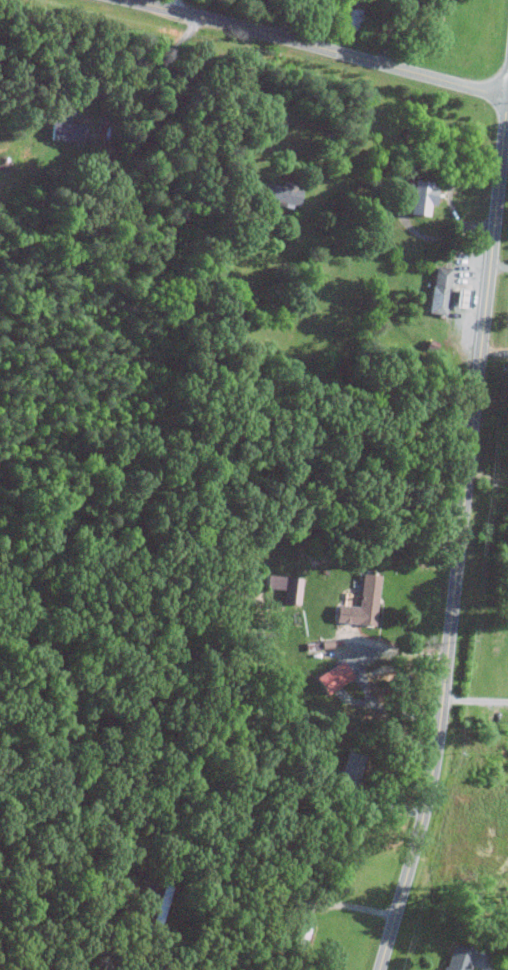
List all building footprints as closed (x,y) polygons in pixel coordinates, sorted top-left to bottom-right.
[(345,29),(358,30),(359,9),(346,9),(345,29)] [(48,141),(80,142),(80,124),(66,123),(66,115),(57,115),(56,123),(49,122),(48,141)] [(257,198),(296,207),(300,191),(261,182),(257,198)] [(406,215),(428,217),(432,184),(410,182),(406,215)] [(443,315),(448,269),(430,267),(425,314),(443,315)] [(466,290),(451,288),(449,308),(464,309),(466,290)] [(376,576),(358,574),(355,607),(333,605),(332,623),(372,626),(376,576)] [(297,606),(299,579),(265,576),(264,589),(281,590),(280,604),(297,606)] [(311,679),(321,696),(349,679),(338,662),(311,679)] [(338,780),(354,782),(357,756),(341,754),(338,780)] [(142,908),(155,912),(151,926),(159,928),(167,902),(146,896),(142,908)] [(468,949),(446,944),(440,969),(463,969),(468,949)]
